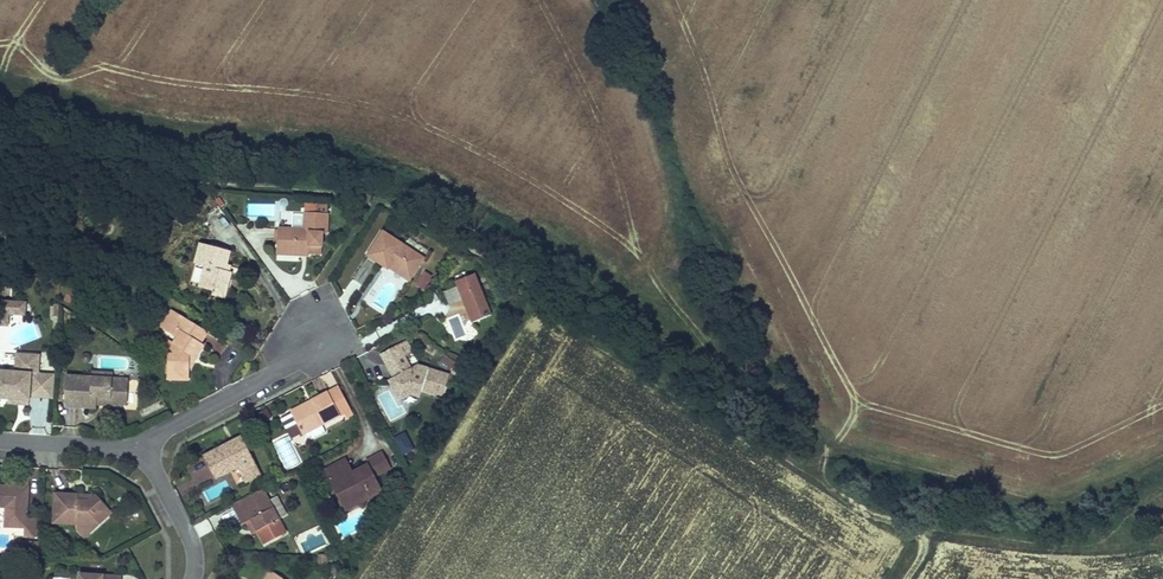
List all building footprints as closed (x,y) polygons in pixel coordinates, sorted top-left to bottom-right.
[(195,200),(188,205),(195,215),(203,210),(195,200)] [(317,202),(317,210),(329,210),(329,202),(317,202)] [(302,228),(276,228),(276,252),(308,252),(309,251),(309,245),(322,245),(322,233),(325,233),(326,214),(302,213),(302,228)] [(410,280),(424,260),(382,233),(367,258),(387,270),(389,267),(410,280)] [(231,252),(200,243),(193,263),(205,267),(200,286),(212,290),(213,287),(227,291),(232,274),(229,273),(225,272),(227,266),(231,252)] [(425,290),(434,274),(425,269),(416,285),(425,290)] [(477,273),(454,281),(469,323),(492,315),(477,273)] [(77,309),(85,294),(70,285),(61,301),(77,309)] [(213,287),(212,290),(211,295),(224,299),(227,291),(213,287)] [(0,304),(0,328),(10,328),(10,315),(10,304),(0,304)] [(24,304),(10,304),(10,315),(24,315),(24,304)] [(204,333),(170,311),(160,328),(175,337),(172,342),(171,355),(166,354),(167,369),(172,369),(171,378),(187,379),(187,369),(195,357),(201,348),(197,345),(204,333)] [(412,351),(408,343),(381,357),(385,366),(402,357),(412,351)] [(29,399),(29,395),(53,398),(54,376),(35,374),(37,356),(18,354),(16,372),(0,370),(0,396),(8,397),(29,399)] [(444,354),(440,363),(452,368),(456,359),(444,354)] [(411,372),(402,357),(385,366),(392,381),(396,379),(400,386),(393,390),(399,402),(409,397),(420,400),(422,393),(442,399),(448,377),(417,369),(411,372)] [(90,379),(65,377),(63,407),(94,409),(94,405),(120,407),(126,402),(127,381),(110,380),(110,373),(91,372),(90,379)] [(389,383),(393,390),(400,386),(396,379),(392,381),(389,383)] [(345,400),(338,386),(328,392),(335,405),(345,400)] [(328,392),(291,411),(303,433),(339,414),(335,405),(328,392)] [(273,440),(288,469),(300,463),(286,433),(273,440)] [(241,438),(205,457),(216,479),(239,468),(247,483),(260,476),(241,438)] [(360,505),(381,493),(374,479),(390,471),(381,455),(366,463),(368,467),(352,475),(347,478),(339,464),(322,473),(331,489),(337,485),(347,504),(357,499),(360,505)] [(345,461),(339,464),(347,478),(352,475),(345,461)] [(198,486),(213,478),(206,465),(191,474),(198,486)] [(24,527),(23,536),(39,538),(41,517),(25,515),(27,485),(12,484),(12,488),(0,487),(0,508),(5,509),(3,526),(24,527)] [(337,485),(331,489),(344,513),(360,505),(357,499),(347,504),(337,485)] [(284,534),(268,501),(262,490),(233,505),(238,516),(242,524),(247,522),(252,519),(258,531),(264,544),(284,534)] [(52,522),(74,524),(74,527),(94,529),(101,522),(95,514),(102,508),(92,496),(87,502),(76,501),(76,495),(54,493),(52,522)] [(109,515),(102,508),(95,514),(101,522),(109,515)] [(253,534),(258,531),(252,519),(247,522),(253,534)] [(94,529),(74,527),(84,539),(94,529)] [(38,555),(39,544),(23,543),(22,554),(38,555)] [(269,571),(264,578),(282,578),(269,571)]
